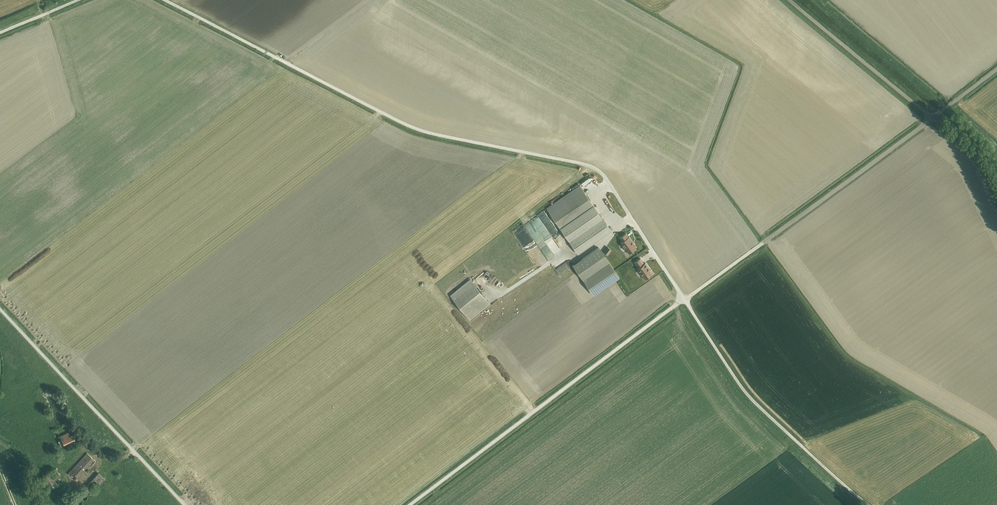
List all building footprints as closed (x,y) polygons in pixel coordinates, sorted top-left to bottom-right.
[(547,208),(578,254),(612,231),(611,230),(613,229),(611,227),(609,228),(580,185),(547,208)] [(538,215),(528,221),(532,228),(535,225),(542,237),(549,233),(538,215)] [(626,233),(620,238),(622,241),(620,242),(626,250),(629,254),(637,249),(634,245),(635,244),(629,236),(629,237),(626,233)] [(573,265),(594,295),(620,277),(599,247),(573,265)] [(641,258),(634,263),(638,268),(637,269),(642,276),(645,279),(653,274),(651,269),(650,270),(646,263),(644,264),(641,258)] [(559,275),(572,265),(568,260),(555,270),(559,275)] [(471,317),(489,303),(472,282),(454,296),(471,317)] [(59,437),(60,440),(58,441),(61,447),(75,440),(73,434),(70,435),(69,432),(59,437)] [(68,474),(77,482),(96,461),(87,453),(68,474)] [(102,483),(105,478),(98,472),(88,485),(93,488),(99,480),(102,483)]
